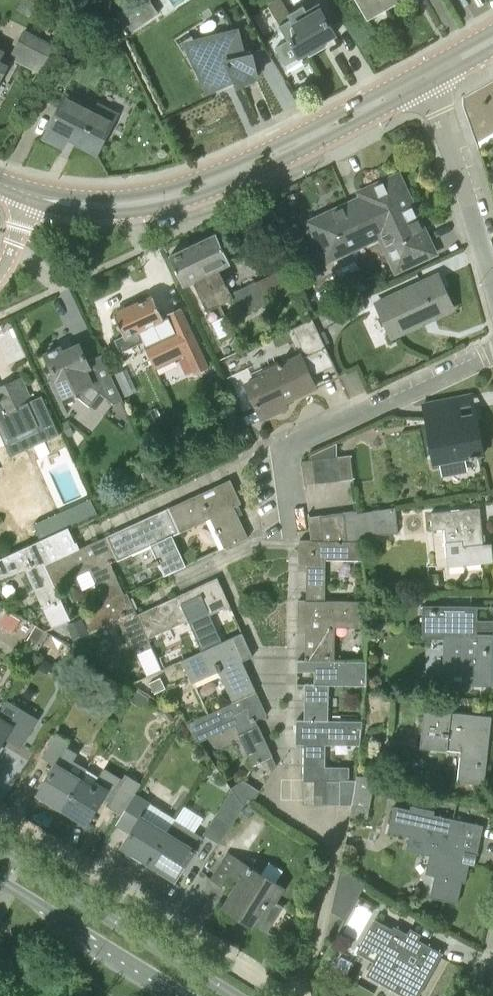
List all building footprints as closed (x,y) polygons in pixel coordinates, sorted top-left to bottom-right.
[(133,30),(161,13),(153,0),(142,0),(122,13),(133,30)] [(381,11),(401,0),(357,0),(367,19),(381,11)] [(325,43),(324,41),(334,35),(321,11),(295,25),(301,36),(293,41),(292,39),(290,41),(299,57),(325,43)] [(40,73),(55,45),(25,29),(10,57),(40,73)] [(246,57),(239,32),(207,39),(208,42),(208,45),(207,51),(206,53),(204,56),(202,59),(198,62),(195,64),(208,93),(237,80),(240,86),(253,80),(254,79),(256,76),(257,74),(257,72),(253,55),(246,57)] [(96,109),(67,94),(45,137),(63,147),(68,138),(98,153),(118,114),(98,105),(96,109)] [(434,253),(399,175),(360,193),(363,198),(310,222),(328,261),(350,250),(380,236),(396,270),(434,253)] [(216,234),(192,245),(219,303),(232,297),(218,267),(229,262),(216,234)] [(219,303),(192,245),(170,255),(183,283),(193,279),(207,309),(219,303)] [(245,314),(299,289),(289,267),(235,291),(245,314)] [(392,337),(454,308),(439,276),(377,304),(392,337)] [(338,321),(365,308),(359,294),(332,307),(338,321)] [(121,350),(144,340),(139,329),(164,318),(154,296),(115,314),(124,335),(116,339),(121,350)] [(210,367),(182,307),(166,315),(174,332),(145,346),(155,369),(186,354),(195,374),(210,367)] [(325,347),(312,318),(293,328),(306,356),(325,347)] [(88,360),(80,343),(63,351),(61,347),(46,354),(58,381),(53,383),(60,400),(74,394),(90,406),(101,393),(114,404),(122,400),(102,354),(88,360)] [(333,365),(325,347),(306,356),(302,358),(301,355),(260,374),(261,377),(246,384),(258,410),(244,417),(248,425),(262,418),(288,406),(285,401),(315,387),(310,375),(333,365)] [(21,377),(0,386),(0,389),(0,390),(0,417),(9,437),(34,425),(28,411),(34,408),(21,377)] [(484,454),(477,420),(460,423),(458,410),(426,417),(436,464),(484,454)] [(74,434),(68,421),(61,424),(67,437),(74,434)] [(245,437),(238,422),(225,428),(232,442),(245,437)] [(313,460),(325,458),(337,457),(337,442),(312,454),(313,460)] [(337,457),(339,480),(353,479),(350,455),(337,457)] [(325,458),(327,482),(339,480),(337,457),(325,458)] [(313,460),(316,483),(327,482),(325,458),(313,460)] [(316,483),(313,460),(301,461),(304,485),(316,483)] [(148,487),(158,482),(152,468),(142,473),(148,487)] [(231,479),(168,508),(179,532),(210,517),(224,548),(248,537),(234,506),(241,502),(231,479)] [(357,510),(345,512),(349,541),(361,541),(360,537),(398,534),(396,507),(357,513),(357,510)] [(480,507),(431,513),(432,530),(444,529),(448,559),(464,558),(464,565),(492,562),(492,555),(492,542),(484,543),(480,507)] [(179,532),(168,508),(106,536),(115,559),(117,558),(118,559),(150,545),(164,575),(186,565),(172,535),(179,532)] [(349,541),(345,512),(332,513),(336,541),(349,541)] [(324,541),(336,541),(332,513),(320,515),(324,541)] [(306,600),(325,600),(326,559),(363,560),(361,541),(349,541),(336,541),(324,541),(320,515),(308,517),(311,540),(299,540),(299,564),(307,564),(306,600)] [(44,564),(77,549),(68,527),(0,558),(0,582),(26,570),(52,627),(70,619),(55,586),(44,564)] [(106,536),(77,549),(44,564),(55,586),(92,569),(107,602),(125,593),(111,561),(115,559),(106,536)] [(202,650),(221,642),(208,614),(230,605),(217,577),(138,614),(148,637),(188,619),(202,650)] [(148,637),(138,614),(128,592),(125,593),(107,602),(83,613),(91,631),(119,618),(135,654),(152,646),(148,637)] [(297,661),(306,661),(331,661),(331,620),(368,621),(368,601),(325,600),(306,600),(298,600),(298,623),(306,623),(305,660),(297,660),(297,661)] [(477,634),(478,606),(423,605),(423,633),(444,633),(443,671),(492,672),(492,634),(477,634)] [(22,618),(6,608),(0,617),(0,624),(13,632),(22,618)] [(89,631),(82,616),(67,623),(74,638),(89,631)] [(39,647),(48,634),(36,626),(27,640),(39,647)] [(232,702),(257,691),(243,660),(253,656),(242,632),(221,642),(202,650),(183,658),(192,678),(216,666),(232,702)] [(304,720),(326,720),(327,685),(366,686),(367,662),(331,661),(306,661),(297,661),(297,685),(305,685),(304,720)] [(371,687),(377,688),(381,685),(382,681),(379,676),(375,675),(371,677),(368,681),(371,687)] [(165,688),(159,676),(149,681),(155,693),(165,688)] [(149,697),(138,690),(132,700),(142,707),(149,697)] [(257,691),(232,702),(187,723),(198,739),(233,723),(251,764),(265,758),(272,773),(277,765),(256,719),(267,714),(257,691)] [(484,784),(489,744),(480,743),(483,716),(451,713),(451,711),(424,708),(420,748),(447,751),(447,748),(466,750),(462,782),(484,784)] [(6,736),(20,745),(36,719),(20,710),(14,721),(0,713),(0,746),(6,736)] [(315,780),(328,780),(330,780),(330,768),(325,768),(326,739),(360,740),(362,721),(326,720),(304,720),(296,720),(296,744),(304,744),(303,780),(315,780)] [(41,731),(26,737),(30,748),(46,742),(41,731)] [(39,793),(63,808),(81,779),(68,770),(78,753),(69,748),(69,740),(57,732),(42,757),(56,765),(39,793)] [(81,779),(63,808),(87,823),(103,796),(109,800),(106,805),(122,815),(135,792),(141,783),(126,774),(123,780),(105,769),(94,787),(81,779)] [(357,776),(356,780),(355,786),(374,789),(376,779),(357,776)] [(229,787),(232,790),(242,806),(247,798),(253,802),(260,791),(242,779),(229,787)] [(315,780),(303,780),(303,804),(314,804),(315,780)] [(315,780),(314,804),(327,804),(328,780),(315,780)] [(328,780),(327,804),(340,805),(340,780),(330,780),(328,780)] [(340,780),(340,805),(352,805),(355,786),(356,780),(340,780)] [(355,786),(352,805),(350,817),(368,820),(374,789),(355,786)] [(219,842),(230,825),(242,806),(232,790),(216,815),(204,833),(219,842)] [(135,792),(122,815),(115,826),(130,834),(123,845),(149,862),(168,832),(141,816),(150,802),(135,792)] [(430,809),(406,804),(405,808),(392,805),(386,833),(406,837),(403,852),(426,857),(423,873),(431,875),(426,896),(457,903),(462,881),(465,882),(469,864),(475,865),(484,825),(429,813),(430,809)] [(203,836),(176,819),(168,832),(149,862),(174,878),(190,853),(192,854),(203,836)] [(280,888),(228,856),(212,881),(222,888),(229,877),(240,883),(224,908),(250,925),(251,923),(265,931),(280,907),(272,902),(280,888)] [(346,919),(365,882),(340,869),(331,911),(346,919)] [(441,956),(375,919),(356,952),(373,962),(368,971),(412,995),(418,995),(441,956)]
